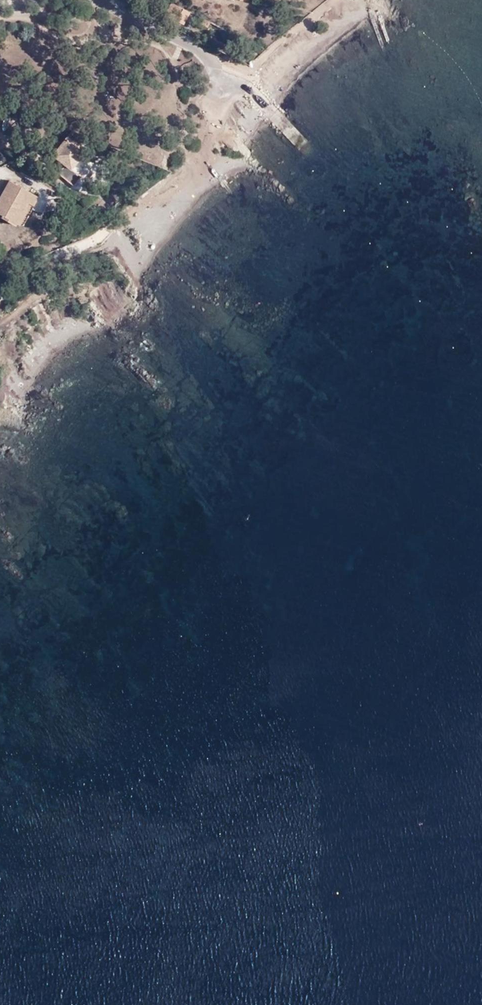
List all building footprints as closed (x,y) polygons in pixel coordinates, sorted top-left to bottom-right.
[(232,50),(229,56),(240,61),(243,55),(232,50)] [(65,166),(76,174),(90,156),(79,147),(86,138),(71,132),(52,155),(65,166)] [(76,174),(80,178),(94,160),(90,156),(76,174)] [(80,178),(76,174),(65,166),(58,174),(73,187),(80,178)] [(30,204),(31,205),(36,197),(8,182),(0,197),(0,215),(1,215),(0,217),(0,218),(14,225),(18,218),(27,203),(30,204)] [(134,189),(140,198),(148,192),(141,183),(134,189)] [(21,219),(30,204),(27,203),(18,218),(21,219)]
